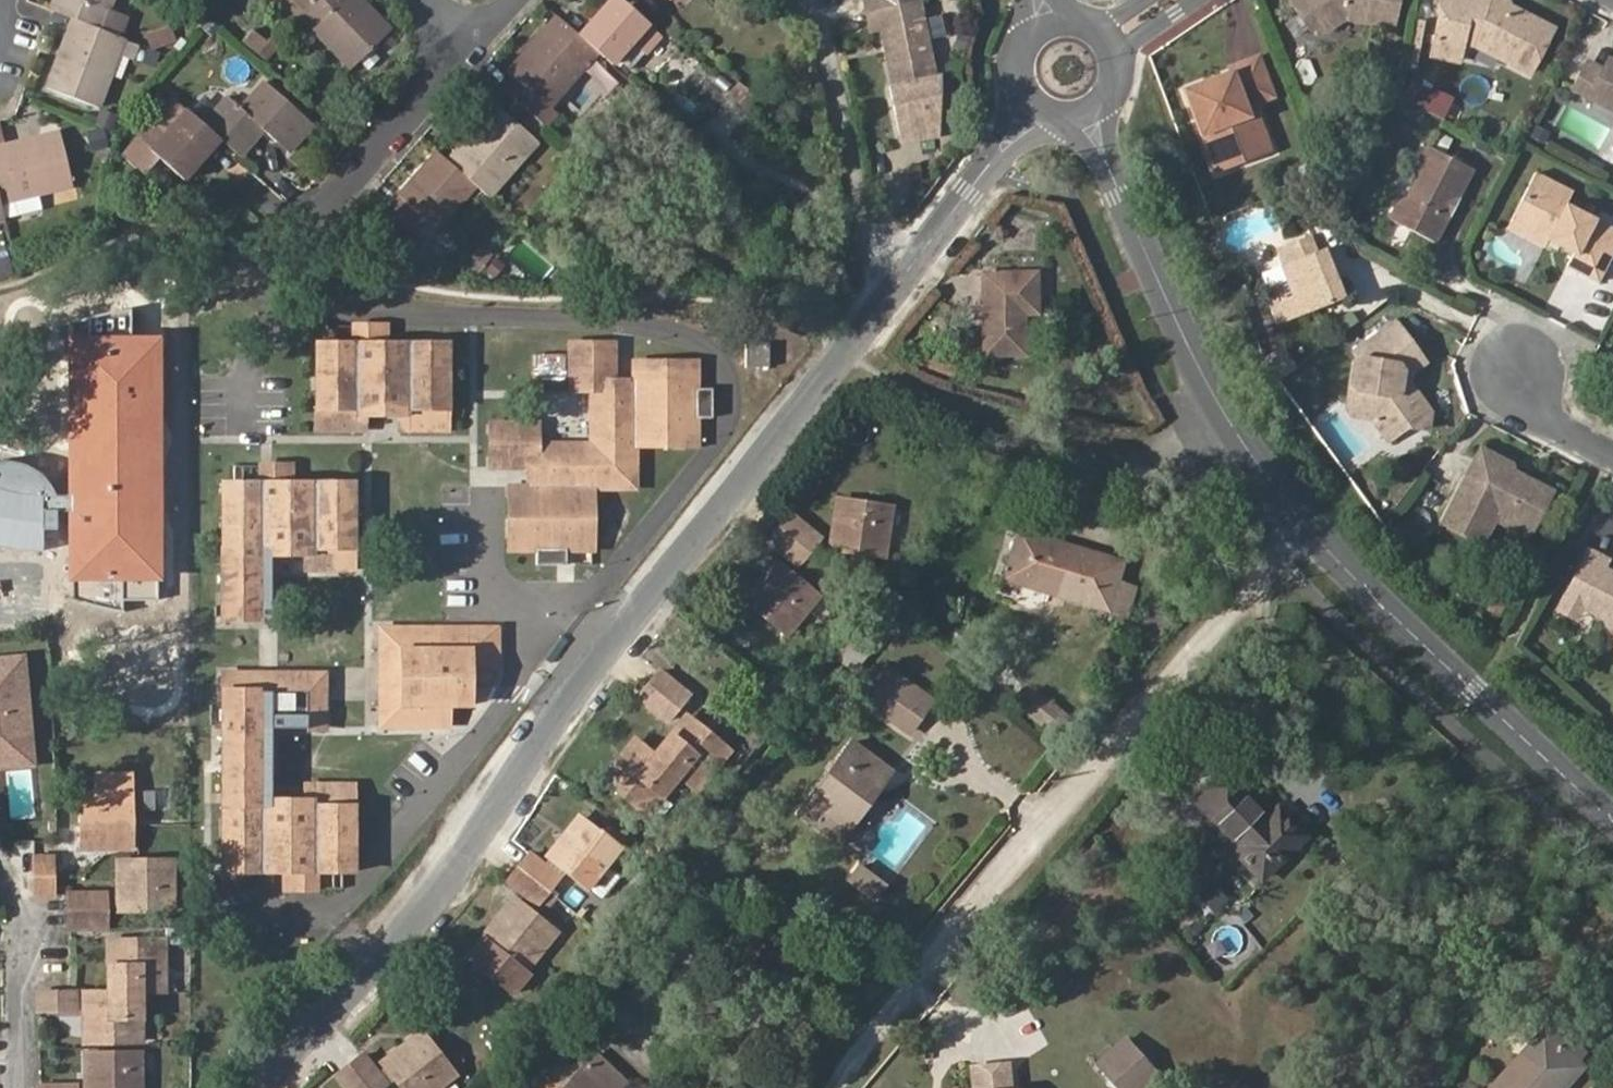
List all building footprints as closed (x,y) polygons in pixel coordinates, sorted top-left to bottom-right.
[(48,8),(54,10),(71,16),(123,36),(124,36),(133,15),(113,7),(116,0),(51,0),(48,8)] [(305,11),(316,0),(294,0),(305,11)] [(305,11),(298,18),(350,71),(392,28),(365,0),(316,0),(305,11)] [(661,36),(620,0),(616,0),(604,13),(599,8),(588,21),(596,29),(586,41),(600,54),(615,66),(634,44),(646,55),(661,36)] [(604,13),(616,0),(606,0),(599,8),(604,13)] [(869,31),(882,31),(895,85),(938,74),(921,0),(864,0),(869,31)] [(1307,27),(1321,28),(1336,21),(1384,28),(1388,0),(1290,0),(1307,27)] [(1430,25),(1443,26),(1441,40),(1455,42),(1468,44),(1475,45),(1523,68),(1542,27),(1500,7),(1499,2),(1495,0),(1477,0),(1476,1),(1473,0),(1434,0),(1430,25)] [(557,112),(552,107),(600,54),(586,41),(576,33),(555,15),(532,42),(538,47),(528,57),(523,52),(509,69),(515,76),(502,90),(544,127),(557,112)] [(124,36),(123,36),(71,16),(57,54),(64,57),(60,68),(53,65),(46,87),(101,107),(128,38),(124,36)] [(586,41),(596,29),(588,21),(576,33),(586,41)] [(1425,58),(1452,62),(1455,42),(1441,40),(1443,26),(1430,25),(1425,58)] [(130,76),(143,43),(130,38),(117,71),(130,76)] [(532,42),(523,52),(528,57),(538,47),(532,42)] [(1248,103),(1260,98),(1271,94),(1258,63),(1254,53),(1224,65),(1226,72),(1179,90),(1194,125),(1202,122),(1218,163),(1255,149),(1239,107),(1248,103)] [(57,54),(53,65),(60,68),(64,57),(57,54)] [(1585,57),(1572,83),(1612,104),(1612,57),(1606,54),(1600,65),(1585,57)] [(942,73),(938,74),(895,85),(892,86),(903,133),(942,124),(942,73)] [(238,106),(225,95),(201,122),(220,141),(240,158),(265,131),(290,153),(315,126),(263,79),(238,106)] [(1412,81),(1407,100),(1449,111),(1454,92),(1412,81)] [(220,141),(201,122),(172,97),(123,153),(145,171),(159,158),(184,181),(220,141)] [(478,137),(471,131),(446,159),(477,185),(492,199),(541,143),(495,103),(479,121),(487,128),(478,137)] [(1255,149),(1263,146),(1248,103),(1239,107),(1255,149)] [(1543,136),(1548,127),(1534,119),(1529,128),(1543,136)] [(479,121),(471,131),(478,137),(487,128),(479,121)] [(1210,167),(1218,163),(1202,122),(1194,125),(1210,167)] [(26,136),(0,142),(0,203),(0,205),(73,187),(58,128),(39,133),(41,141),(28,144),(26,136)] [(39,133),(26,136),(28,144),(41,141),(39,133)] [(1435,243),(1472,166),(1424,142),(1412,167),(1417,170),(1411,182),(1405,180),(1385,217),(1435,243)] [(477,185),(446,159),(435,149),(397,193),(399,196),(388,208),(427,243),(477,185)] [(1555,178),(1536,169),(1528,184),(1547,193),(1555,178)] [(1547,193),(1528,184),(1510,219),(1547,239),(1572,252),(1567,263),(1599,278),(1612,249),(1612,225),(1569,203),(1576,190),(1555,178),(1547,193)] [(1507,226),(1544,244),(1547,239),(1510,219),(1507,226)] [(1316,248),(1310,232),(1295,237),(1281,243),(1277,245),(1282,255),(1285,262),(1283,263),(1280,265),(1283,272),(1292,294),(1285,297),(1283,297),(1281,299),(1285,311),(1288,316),(1300,310),(1343,291),(1323,245),(1316,248)] [(492,255),(484,247),(477,255),(485,262),(492,255)] [(1020,332),(1020,319),(1027,319),(1041,319),(1039,277),(983,279),(984,362),(1026,362),(1027,332),(1020,332)] [(1277,282),(1272,284),(1265,286),(1271,302),(1273,302),(1275,301),(1281,299),(1283,297),(1277,282)] [(1288,316),(1285,311),(1281,299),(1275,301),(1281,319),(1286,317),(1288,316)] [(1403,371),(1418,362),(1393,321),(1350,347),(1355,355),(1348,358),(1338,403),(1343,410),(1362,414),(1376,437),(1396,425),(1416,430),(1421,413),(1410,396),(1404,400),(1393,382),(1395,370),(1403,371)] [(367,343),(354,343),(321,343),(321,355),(317,355),(317,376),(321,376),(322,395),(317,396),(317,418),(320,418),(321,427),(363,428),(363,407),(400,406),(401,427),(446,427),(446,364),(421,364),(421,343),(385,343),(384,326),(367,326),(367,343)] [(367,326),(354,326),(354,343),(367,343),(367,326)] [(581,342),(580,347),(569,347),(570,388),(591,388),(592,442),(537,444),(536,422),(490,422),(491,466),(528,466),(529,485),(512,486),(513,497),(508,497),(508,518),(513,518),(513,538),(509,539),(509,550),(538,550),(538,564),(566,564),(566,550),(593,550),(593,537),(588,537),(587,516),(593,516),(592,496),(587,496),(587,487),(634,486),(633,441),(643,440),(644,444),(665,444),(666,440),(686,440),(686,444),(696,444),(696,417),(713,417),(713,388),(698,388),(697,361),(683,361),(683,365),(665,365),(664,361),(643,361),(643,365),(632,365),(632,380),(614,380),(614,347),(602,347),(602,342),(581,342)] [(767,343),(742,342),(742,367),(767,369),(767,343)] [(446,364),(446,344),(421,343),(421,364),(446,364)] [(963,358),(931,346),(926,363),(957,375),(963,358)] [(1410,396),(1401,382),(1403,371),(1395,370),(1393,382),(1404,400),(1410,396)] [(1513,460),(1484,445),(1445,519),(1483,538),(1495,515),(1499,509),(1512,514),(1522,511),(1539,519),(1555,488),(1522,470),(1516,470),(1513,460)] [(273,465),(260,465),(259,483),(272,483),(273,465)] [(272,483),(259,483),(226,483),(227,495),(222,495),(222,516),(226,516),(227,535),(222,535),(222,557),(227,557),(227,568),(269,568),(269,546),(306,546),(307,567),(354,568),(354,503),(328,504),(328,484),(272,483)] [(354,503),(354,484),(328,484),(328,504),(354,503)] [(864,500),(845,497),(844,506),(863,509),(864,500)] [(887,556),(895,505),(864,500),(863,509),(844,506),(842,521),(849,522),(848,532),(841,531),(839,549),(887,556)] [(1495,515),(1531,533),(1539,519),(1522,511),(1512,514),(1499,509),(1495,515)] [(812,552),(823,538),(793,514),(782,528),(812,551),(812,552)] [(842,521),(841,531),(848,532),(849,522),(842,521)] [(800,566),(812,551),(782,528),(770,541),(800,566)] [(1117,581),(1123,561),(1019,530),(1005,579),(1108,610),(1117,581)] [(1593,549),(1569,596),(1586,604),(1601,611),(1610,608),(1612,621),(1612,569),(1607,566),(1610,559),(1593,549)] [(796,575),(780,562),(774,568),(791,582),(796,575)] [(787,634),(820,594),(796,575),(791,582),(774,568),(765,580),(771,586),(764,592),(759,587),(747,601),(787,634)] [(765,580),(759,587),(764,592),(771,586),(765,580)] [(1108,610),(1126,614),(1134,586),(1117,581),(1108,610)] [(1562,608),(1580,617),(1586,604),(1569,596),(1562,608)] [(382,629),(383,724),(447,724),(447,703),(447,648),(447,629),(382,629)] [(469,670),(469,649),(447,648),(447,703),(469,703),(469,682),(469,670)] [(0,661),(0,768),(30,767),(27,660),(0,661)] [(495,682),(495,670),(469,670),(469,682),(495,682)] [(679,708),(691,694),(660,670),(649,684),(679,708)] [(921,716),(933,701),(900,676),(888,692),(921,716)] [(639,697),(669,722),(679,708),(649,684),(639,697)] [(1070,720),(1032,687),(1017,703),(1056,736),(1070,720)] [(909,733),(921,716),(888,692),(876,708),(909,733)] [(703,726),(690,715),(656,756),(677,774),(696,789),(714,767),(708,760),(722,742),(712,733),(706,739),(698,732),(703,726)] [(712,733),(703,726),(698,732),(706,739),(712,733)] [(621,794),(644,814),(677,774),(656,756),(647,749),(638,742),(627,755),(632,760),(627,767),(622,762),(612,773),(628,787),(621,794)] [(714,767),(730,749),(722,742),(708,760),(714,767)] [(888,771),(852,745),(801,812),(815,823),(830,802),(846,815),(866,788),(873,793),(888,771)] [(627,755),(622,762),(627,767),(632,760),(627,755)] [(0,768),(0,785),(31,784),(30,767),(0,768)] [(621,794),(628,787),(612,773),(605,781),(621,794)] [(1232,850),(1262,879),(1307,834),(1289,817),(1278,828),(1266,817),(1224,774),(1195,802),(1208,816),(1218,807),(1247,836),(1238,845),(1232,850)] [(268,805),(268,784),(223,783),(222,847),(249,847),(249,868),(283,869),(283,888),(303,888),(303,869),(313,869),(348,870),(348,861),(354,861),(354,838),(349,838),(349,819),(354,819),(355,797),(350,796),(350,786),(307,785),(307,805),(268,805)] [(846,815),(853,820),(873,793),(866,788),(846,815)] [(114,846),(132,847),(132,795),(78,795),(78,827),(87,827),(88,846),(104,846),(105,838),(114,838),(114,846)] [(815,823),(839,840),(853,820),(846,815),(830,802),(815,823)] [(1289,817),(1278,806),(1266,817),(1278,828),(1289,817)] [(1208,816),(1238,845),(1247,836),(1218,807),(1208,816)] [(570,843),(565,838),(550,856),(590,890),(630,841),(614,827),(606,837),(582,816),(571,830),(577,836),(570,843)] [(78,827),(78,845),(88,846),(87,827),(78,827)] [(571,830),(565,838),(570,843),(577,836),(571,830)] [(249,868),(249,847),(222,847),(222,867),(249,868)] [(550,891),(560,878),(532,854),(521,867),(550,891)] [(33,893),(50,893),(50,856),(33,856),(33,893)] [(138,913),(169,913),(169,861),(118,860),(118,879),(125,879),(125,888),(118,889),(119,904),(138,904),(138,913)] [(888,886),(859,864),(846,881),(874,902),(888,886)] [(539,904),(550,891),(521,867),(510,880),(539,904)] [(303,888),(313,888),(313,869),(303,869),(303,888)] [(66,927),(102,927),(102,892),(64,893),(66,927)] [(534,913),(517,899),(513,905),(528,918),(534,913)] [(119,904),(119,912),(138,913),(138,904),(119,904)] [(525,971),(557,932),(534,913),(528,918),(513,905),(501,919),(507,924),(502,929),(497,925),(485,939),(486,941),(471,959),(514,994),(529,975),(525,971)] [(501,919),(497,925),(502,929),(507,924),(501,919)] [(126,939),(107,939),(107,991),(135,991),(159,991),(159,989),(159,959),(150,959),(150,939),(135,938),(135,947),(126,947),(126,939)] [(135,938),(126,939),(126,947),(135,947),(135,938)] [(159,959),(159,939),(150,939),(150,959),(159,959)] [(673,989),(634,950),(613,971),(653,1009),(673,989)] [(589,1025),(597,1032),(633,995),(626,987),(598,1015),(589,1025)] [(135,991),(107,991),(84,992),(84,1011),(91,1011),(91,1020),(84,1020),(84,1035),(106,1035),(106,1042),(136,1043),(135,991)] [(35,1009),(71,1010),(71,992),(66,992),(35,992),(35,1009)] [(1582,1051),(1551,1022),(1542,1032),(1574,1061),(1582,1051)] [(1490,1087),(1551,1087),(1549,1087),(1574,1061),(1542,1032),(1490,1087)] [(406,1050),(394,1060),(407,1077),(400,1082),(404,1087),(440,1087),(458,1074),(427,1033),(412,1044),(416,1049),(410,1055),(406,1050)] [(527,1068),(529,1070),(561,1038),(556,1033),(527,1068)] [(84,1035),(84,1043),(106,1042),(106,1035),(84,1035)] [(1119,1037),(1092,1063),(1097,1068),(1126,1043),(1119,1037)] [(1097,1068),(1115,1087),(1127,1087),(1148,1068),(1126,1043),(1097,1068)] [(412,1044),(406,1050),(410,1055),(416,1049),(412,1044)] [(556,1087),(564,1087),(591,1059),(584,1052),(571,1064),(562,1056),(543,1076),(556,1087)] [(136,1053),(106,1053),(106,1062),(85,1062),(85,1077),(91,1077),(91,1086),(85,1086),(85,1087),(137,1087),(136,1053)] [(106,1053),(85,1053),(85,1062),(106,1062),(106,1053)] [(595,1054),(591,1059),(564,1087),(620,1087),(625,1082),(595,1054)] [(387,1085),(365,1055),(351,1066),(369,1087),(383,1087),(387,1085)] [(400,1082),(407,1077),(394,1060),(387,1065),(400,1082)] [(1582,1069),(1574,1061),(1549,1087),(1551,1087),(1564,1087),(1582,1069)] [(1007,1063),(972,1066),(974,1087),(1009,1087),(1007,1063)] [(347,1087),(369,1087),(351,1066),(338,1076),(347,1087)] [(1148,1068),(1127,1087),(1142,1087),(1155,1075),(1148,1068)]
